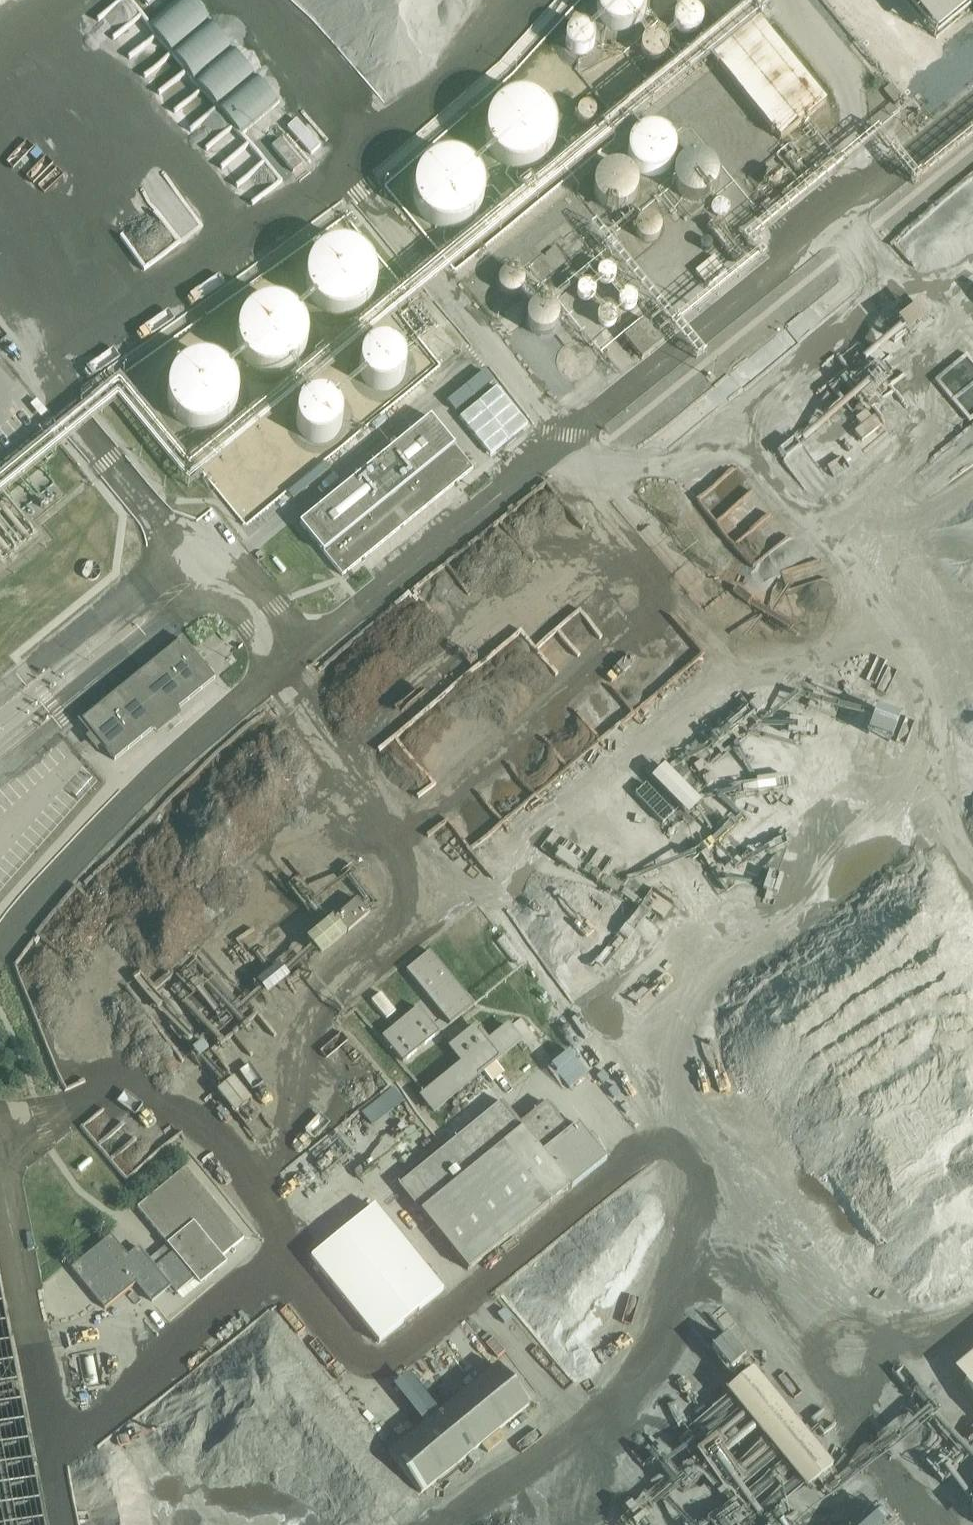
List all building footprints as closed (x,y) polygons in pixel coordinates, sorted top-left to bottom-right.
[(602,14),(606,22),(613,27),(622,29),(630,28),(638,23),(642,16),(644,8),(643,0),(602,0),(601,6),(602,14)] [(938,38),(972,9),(972,0),(907,0),(938,38)] [(674,16),(674,23),(677,29),(683,32),(691,33),(697,29),(701,23),(701,15),(696,8),(689,5),(682,6),(677,10),(674,16)] [(778,140),(825,102),(759,19),(711,57),(778,140)] [(567,37),(567,44),(571,50),(577,54),(584,54),(590,50),(594,44),(594,36),(590,30),(582,26),(576,27),(570,31),(567,37)] [(648,59),(653,61),(660,60),(665,55),(667,48),(665,41),(659,37),(653,36),(647,39),(643,44),(642,50),(644,55),(648,59)] [(498,158),(509,165),(521,168),(533,167),(544,161),(552,152),(556,140),(556,128),(553,118),(546,109),(538,103),(528,100),(517,100),(507,103),(497,111),(490,122),(488,135),(491,148),(498,158)] [(579,109),(579,114),(581,120),(587,122),(592,121),(596,117),(597,111),(594,106),(589,104),(583,105),(579,109)] [(632,150),(633,159),(637,167),(644,172),(653,174),(662,172),(669,168),(674,161),(676,153),(674,145),(670,138),(664,133),(656,130),(647,131),(640,135),(634,142),(632,150)] [(298,170),(308,161),(285,136),(275,145),(298,170)] [(714,188),(716,180),(714,172),(710,166),(703,161),(696,159),(688,160),(680,165),(678,168),(675,172),(674,176),(674,180),(674,184),(675,188),(677,192),(680,195),(687,200),(694,201),(702,200),(709,195),(712,192),(714,188)] [(425,218),(436,226),(448,228),(460,227),(471,221),(479,212),(483,200),(483,188),(480,178),(474,170),(465,163),(455,160),(444,160),(434,164),(424,171),(417,183),(415,195),(418,208),(425,218)] [(634,198),(636,190),(634,182),(630,175),(623,171),(616,169),(608,170),(600,175),(598,178),(596,181),(594,186),(594,190),(594,193),(595,198),(597,202),(600,205),(607,210),(614,211),(623,210),(629,205),(632,202),(634,198)] [(972,242),(972,178),(971,180),(964,183),(966,185),(966,198),(963,199),(935,230),(908,239),(905,239),(904,252),(914,261),(972,242)] [(639,226),(642,233),(647,237),(654,237),(659,235),(663,230),(664,223),(663,218),(659,214),(653,212),(646,213),(640,218),(639,226)] [(316,304),(327,311),(339,314),(351,312),(362,307),(370,297),(374,286),(374,274),(371,264),(364,255),(356,249),(345,246),(335,246),(330,246),(325,249),(314,257),(308,268),(306,281),(309,293),(316,304)] [(685,252),(684,258),(687,263),(692,266),(698,264),(701,260),(702,254),(699,250),(694,248),(689,249),(685,252)] [(722,256),(700,262),(706,280),(727,274),(722,256)] [(669,264),(668,270),(670,275),(675,278),(681,276),(685,272),(685,266),(682,262),(678,260),(673,261),(669,264)] [(501,279),(503,285),(508,289),(514,291),(520,289),(524,285),(527,277),(524,270),(518,266),(510,265),(505,268),(501,273),(501,279)] [(600,271),(599,277),(601,282),(606,284),(612,283),(616,279),(616,273),(614,269),(609,267),(604,268),(600,271)] [(580,288),(579,293),(581,299),(586,301),(592,300),(596,296),(596,290),(594,286),(589,283),(584,284),(580,288)] [(621,297),(620,302),(622,307),(628,310),(633,309),(637,304),(638,299),(635,294),(630,292),(628,292),(625,293),(621,297)] [(531,315),(534,323),(538,327),(545,330),(552,329),(558,326),(562,321),(563,314),(562,307),(558,301),(551,298),(544,298),(537,301),(532,307),(531,315)] [(853,379),(840,403),(816,421),(814,426),(781,451),(796,470),(823,485),(830,480),(836,483),(852,472),(862,453),(893,428),(879,410),(882,404),(890,398),(899,381),(888,367),(902,356),(902,358),(933,334),(944,313),(925,303),(911,314),(904,327),(897,332),(890,328),(878,337),(858,375),(853,379)] [(246,363),(257,370),(269,373),(281,371),(292,366),(300,357),(304,345),(304,333),(301,323),(295,314),(286,308),(276,305),(265,305),(255,308),(245,316),(238,327),(236,340),(239,353),(246,363)] [(600,314),(599,319),(602,324),(607,327),(613,326),(617,322),(617,316),(614,311),(609,309),(604,310),(600,314)] [(646,322),(625,339),(641,359),(662,341),(646,322)] [(563,365),(567,371),(574,374),(581,374),(588,371),(593,366),(595,358),(594,350),(589,344),(581,340),(573,341),(566,345),(562,351),(561,358),(563,365)] [(361,365),(362,374),(366,382),(373,388),(382,390),(392,389),(399,384),(404,376),(405,368),(404,361),(400,354),(395,349),(388,347),(379,347),(371,350),(364,357),(361,365)] [(177,420),(188,427),(200,430),(212,428),(223,423),(231,413),(235,402),(235,390),(232,380),(226,371),(217,365),(207,362),(196,362),(186,365),(176,373),(169,384),(167,397),(170,409),(177,420)] [(529,425),(483,368),(445,400),(491,457),(529,425)] [(298,417),(298,426),(303,434),(310,440),(319,442),(328,440),(336,435),(340,427),(342,420),(341,412),(337,406),(331,401),(324,398),(315,398),(307,402),(301,408),(298,417)] [(324,554),(342,577),(473,471),(454,447),(455,447),(431,419),(425,423),(359,477),(351,484),(339,494),(300,525),(323,554),(324,554)] [(574,645),(585,662),(611,646),(600,628),(574,645)] [(84,722),(116,762),(217,680),(184,640),(84,722)] [(434,782),(514,718),(479,675),(399,739),(434,782)] [(11,747),(3,737),(0,740),(0,756),(11,747)] [(764,740),(618,847),(644,883),(710,835),(709,833),(789,774),(764,740)] [(590,907),(568,880),(534,908),(556,935),(590,907)] [(356,933),(378,916),(363,897),(341,914),(356,933)] [(339,915),(313,938),(329,956),(355,933),(339,915)] [(407,972),(451,1026),(475,1007),(431,953),(407,972)] [(440,1035),(419,1009),(383,1039),(404,1064),(440,1035)] [(420,1094),(435,1113),(524,1040),(510,1021),(490,1038),(478,1022),(449,1045),(462,1061),(420,1094)] [(358,1047),(342,1065),(350,1072),(366,1055),(358,1047)] [(240,1075),(224,1088),(240,1111),(257,1098),(240,1075)] [(387,1088),(394,1105),(405,1100),(398,1084),(387,1088)] [(579,1126),(570,1133),(547,1105),(521,1126),(503,1104),(400,1187),(469,1272),(521,1230),(607,1160),(579,1126)] [(661,1161),(580,1235),(620,1279),(701,1205),(661,1161)] [(111,1236),(72,1269),(100,1303),(106,1310),(136,1285),(138,1283),(153,1303),(172,1288),(177,1295),(196,1280),(201,1286),(227,1264),(226,1264),(222,1259),(245,1240),(187,1169),(138,1209),(168,1245),(168,1246),(150,1261),(139,1248),(128,1257),(111,1236)] [(444,1292),(375,1208),(311,1260),(379,1344),(444,1292)] [(0,1311),(0,1524),(40,1524),(0,1311)] [(949,1367),(972,1396),(972,1348),(949,1367)] [(105,1350),(81,1351),(82,1379),(106,1378),(105,1350)] [(805,1485),(829,1465),(749,1367),(725,1386),(805,1485)] [(421,1496),(477,1450),(530,1407),(498,1368),(479,1384),(404,1441),(388,1454),(421,1496)] [(871,1524),(895,1524),(896,1524),(887,1512),(871,1524)]
